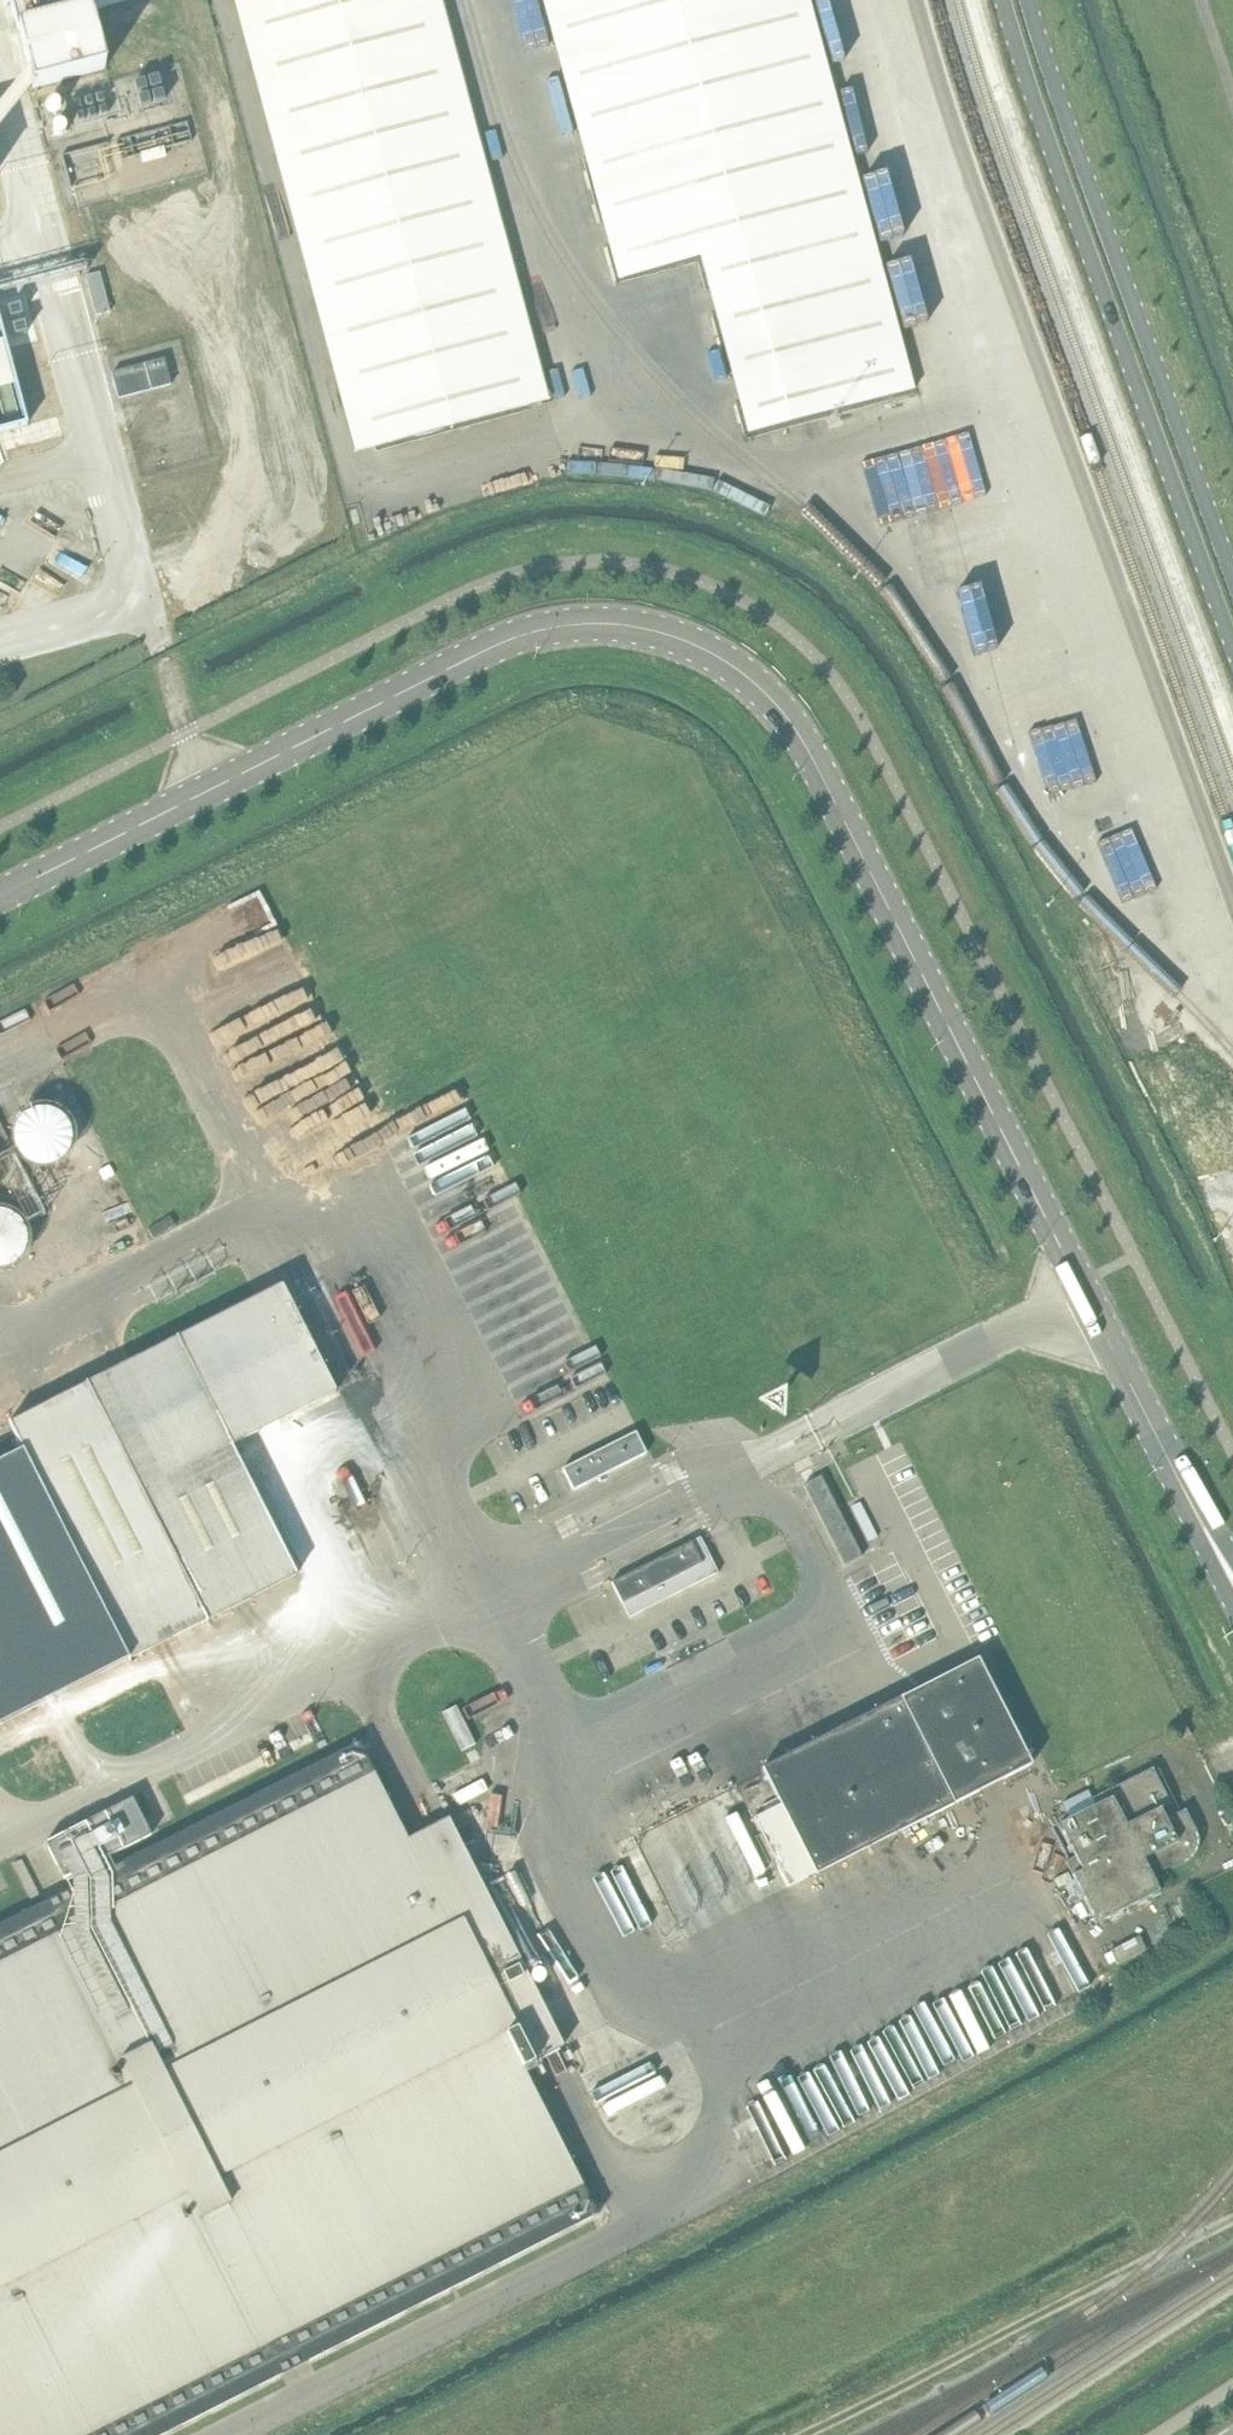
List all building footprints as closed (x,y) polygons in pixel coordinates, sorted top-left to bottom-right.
[(105,70),(89,10),(125,0),(11,0),(34,89),(105,70)] [(525,408),(414,0),(258,0),(378,448),(525,408)] [(619,280),(700,258),(747,435),(913,390),(808,0),(543,0),(619,280)] [(96,315),(110,311),(100,272),(86,276),(96,315)] [(28,424),(0,320),(0,432),(28,424)] [(118,399),(171,385),(164,359),(112,374),(118,399)] [(54,1161),(95,1147),(79,1102),(38,1116),(54,1161)] [(18,1182),(2,1140),(0,1141),(0,1189),(18,1182)] [(30,1244),(43,1242),(39,1210),(9,1213),(11,1236),(0,1237),(0,1253),(30,1250),(30,1244)] [(296,1575),(231,1446),(335,1393),(281,1286),(10,1423),(23,1450),(0,1461),(0,1724),(296,1575)] [(572,1490),(645,1453),(635,1432),(562,1470),(572,1490)] [(844,1566),(862,1557),(821,1476),(803,1485),(844,1566)] [(629,1617),(718,1572),(700,1537),(691,1542),(611,1582),(629,1617)] [(816,1874),(1032,1765),(978,1659),(762,1768),(780,1804),(816,1874)] [(461,1752),(475,1744),(455,1706),(441,1713),(461,1752)] [(1180,1741),(1191,1735),(1185,1724),(1174,1730),(1180,1741)] [(359,1743),(0,1925),(0,2434),(162,2434),(598,2214),(505,2032),(516,2027),(533,2061),(563,2045),(449,1819),(408,1840),(359,1743)] [(1173,1815),(1168,1805),(1170,1804),(1152,1768),(1092,1798),(1095,1805),(1058,1824),(1075,1856),(1065,1861),(1097,1923),(1160,1892),(1151,1875),(1169,1866),(1171,1870),(1186,1863),(1188,1861),(1191,1860),(1192,1858),(1194,1856),(1196,1854),(1197,1851),(1197,1850),(1198,1847),(1198,1846),(1199,1842),(1198,1839),(1198,1837),(1197,1834),(1196,1832),(1185,1809),(1173,1815)] [(63,1878),(151,1834),(133,1798),(45,1842),(63,1878)] [(816,1874),(780,1804),(753,1818),(788,1888),(816,1874)] [(1117,1964),(1146,1950),(1139,1936),(1110,1950),(1117,1964)]
